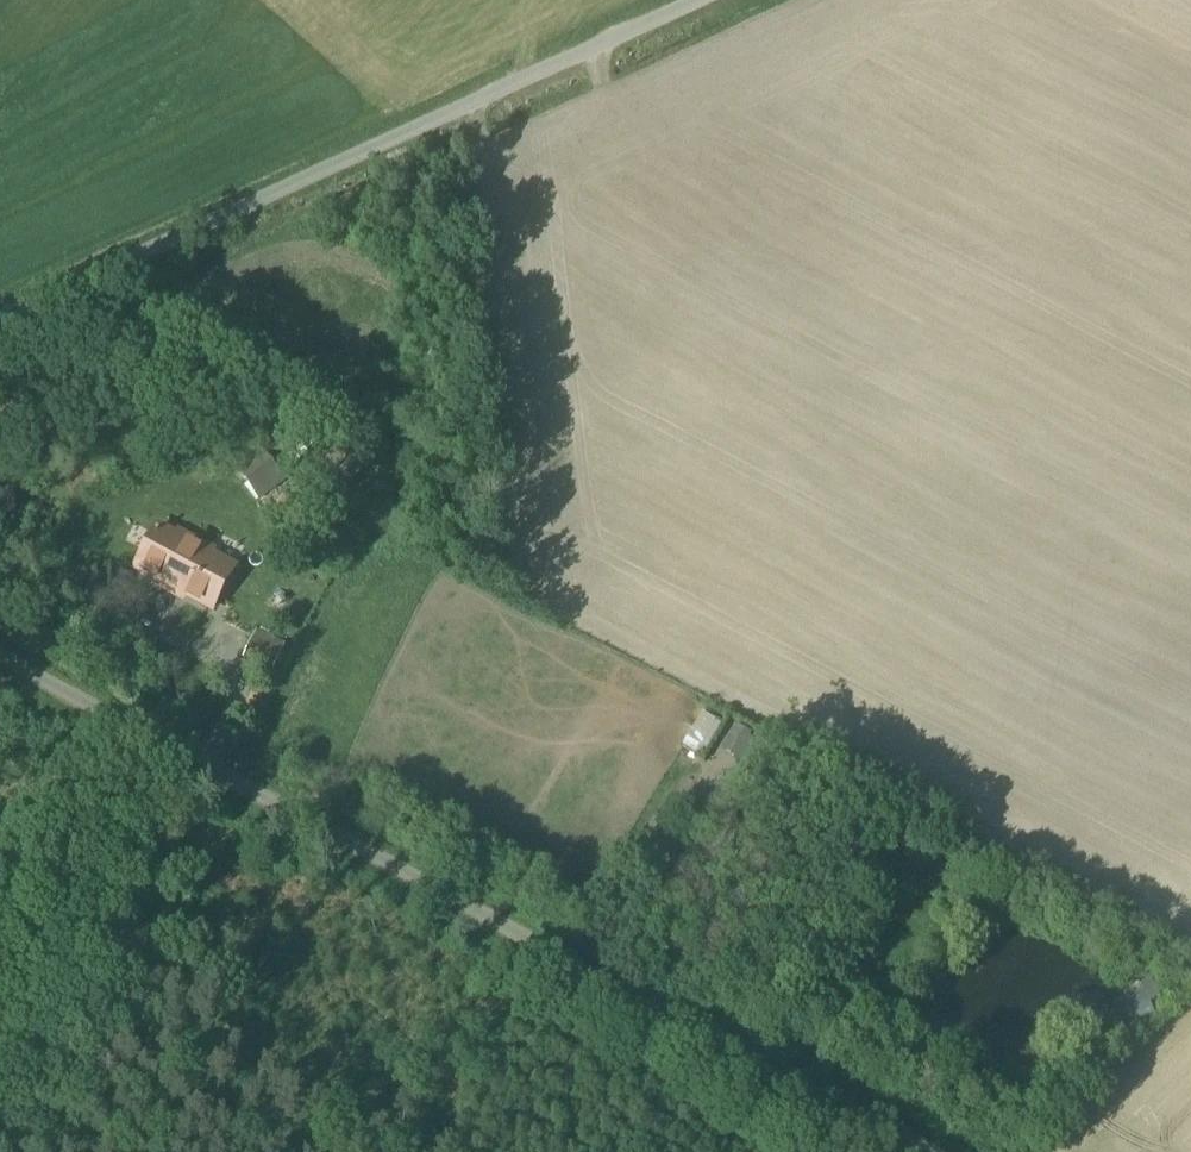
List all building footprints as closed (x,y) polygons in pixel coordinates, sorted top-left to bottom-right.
[(184,516),(137,553),(160,582),(207,546),(184,516)] [(722,726),(696,712),(665,767),(691,781),(722,726)] [(1131,989),(1109,1016),(1129,1033),(1151,1005),(1131,989)]
